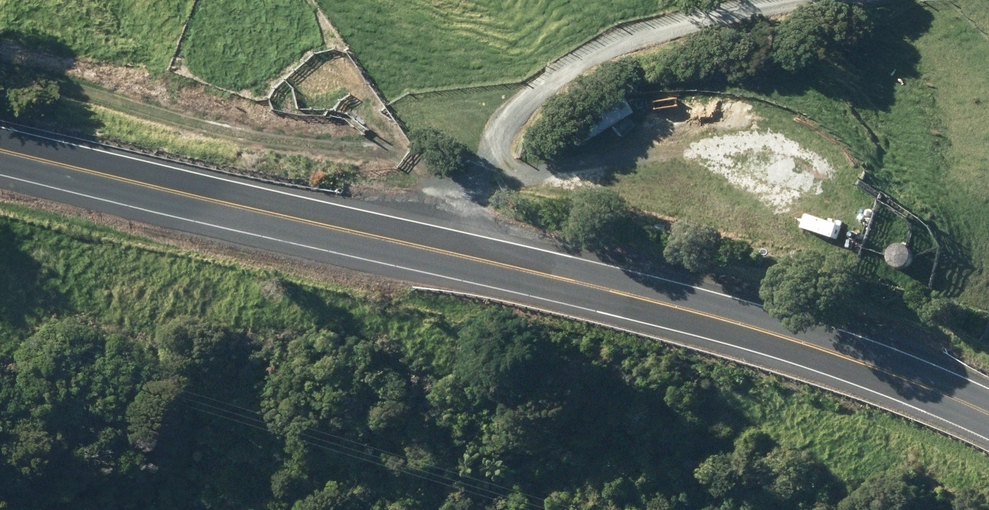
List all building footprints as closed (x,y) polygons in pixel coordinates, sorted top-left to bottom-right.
[(732,164),(726,180),(786,204),(792,188),(732,164)]
